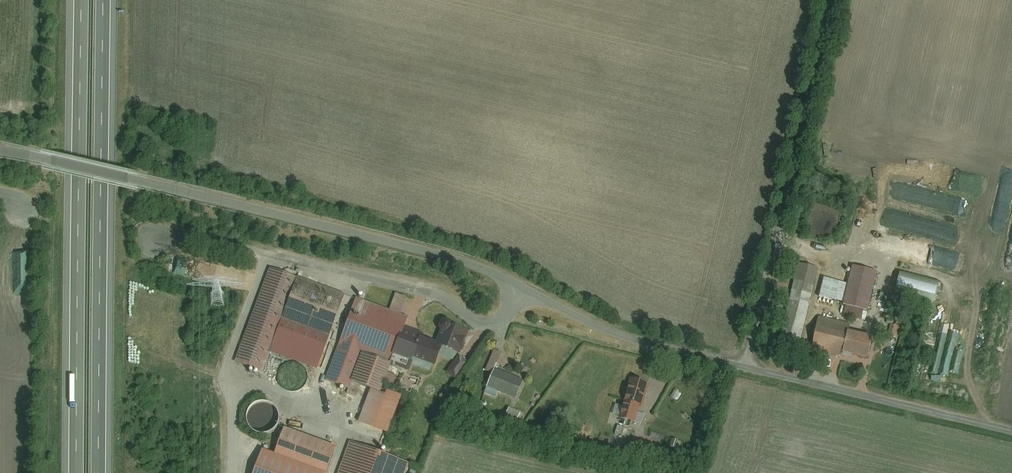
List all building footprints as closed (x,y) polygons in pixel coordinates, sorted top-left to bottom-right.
[(876,271),(855,266),(846,304),(868,309),(876,271)] [(301,279),(271,268),(238,361),(268,372),(277,347),(280,339),(287,319),(301,279)] [(846,283),(811,274),(807,291),(826,296),(842,300),(846,283)] [(348,296),(301,279),(287,319),(333,336),(348,296)] [(826,296),(807,291),(801,316),(820,321),(826,296)] [(353,297),(327,384),(358,393),(360,385),(370,388),(359,423),(390,433),(401,396),(382,390),(384,381),(395,385),(398,375),(389,373),(391,366),(410,371),(413,361),(437,368),(440,355),(459,361),(469,329),(444,322),(439,339),(405,329),(409,316),(402,314),(407,296),(395,292),(391,308),(353,297)] [(211,294),(212,307),(226,306),(226,301),(225,301),(225,293),(211,294)] [(303,347),(326,355),(333,336),(287,319),(280,339),(303,347)] [(841,359),(848,336),(820,328),(814,351),(841,359)] [(874,336),(849,331),(848,336),(844,354),(869,359),(874,336)] [(280,339),(277,347),(300,355),(303,347),(280,339)] [(495,368),(488,386),(518,397),(525,379),(495,368)] [(648,383),(630,378),(619,418),(637,423),(648,383)] [(243,413),(257,438),(282,424),(268,399),(243,413)] [(509,407),(505,419),(516,423),(521,411),(509,407)] [(283,428),(273,454),(322,472),(325,472),(335,447),(283,428)] [(407,463),(348,441),(336,472),(404,472),(407,463)] [(273,454),(260,449),(251,472),(322,472),(273,454)]
